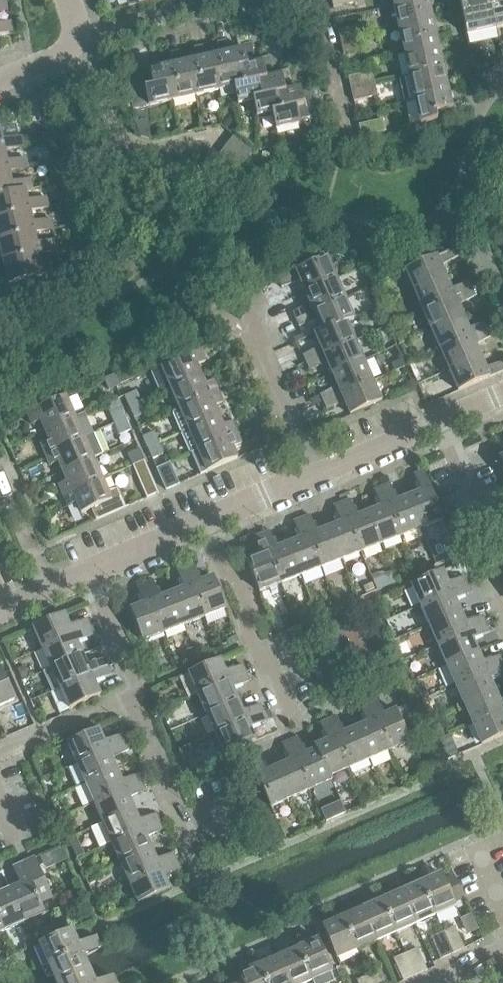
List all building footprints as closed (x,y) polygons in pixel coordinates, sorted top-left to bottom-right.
[(10,11),(8,0),(7,0),(0,2),(0,13),(10,11)] [(400,31),(417,27),(415,18),(433,14),(430,0),(412,0),(412,3),(395,7),(400,31)] [(491,0),(460,0),(467,33),(497,27),(491,0)] [(497,27),(502,26),(502,0),(491,0),(497,27)] [(400,31),(405,54),(422,51),(420,41),(438,38),(433,14),(415,18),(417,27),(400,31)] [(15,32),(13,21),(0,24),(0,35),(15,32)] [(339,30),(342,43),(365,38),(362,24),(339,30)] [(365,38),(342,43),(344,54),(368,49),(365,38)] [(405,54),(410,77),(427,73),(425,64),(443,61),(438,38),(420,41),(422,51),(405,54)] [(236,86),(244,84),(240,67),(249,65),(247,57),(245,49),(230,52),(227,40),(219,42),(222,54),(221,54),(225,71),(216,73),(220,89),(236,86)] [(245,49),(247,57),(256,55),(253,43),(245,45),(246,49),(245,49)] [(197,94),(220,89),(216,73),(225,71),(221,54),(207,57),(205,45),(195,47),(198,59),(202,76),(193,78),(197,94)] [(174,100),(197,94),(193,78),(202,76),(198,59),(183,63),(181,51),(172,53),(174,65),(178,81),(170,83),(174,100)] [(265,71),(267,70),(275,69),(272,56),(263,58),(263,62),(265,71)] [(405,102),(415,100),(415,99),(432,95),(430,88),(448,84),(443,61),(425,64),(427,73),(410,77),(401,79),(405,102)] [(135,108),(174,100),(170,83),(178,81),(174,65),(151,70),(150,62),(137,65),(141,80),(129,83),(135,108)] [(240,102),(255,98),(262,97),(258,80),(269,77),(267,70),(265,71),(263,62),(249,65),(240,67),(244,84),(236,86),(240,102)] [(283,74),(285,84),(294,82),(291,68),(283,70),(283,74)] [(350,77),(352,90),(375,85),(372,72),(350,77)] [(258,115),(274,112),(281,110),(277,93),(287,91),(285,84),(283,74),(269,77),(258,80),(262,97),(255,98),(258,115)] [(415,99),(415,100),(420,123),(438,119),(436,111),(453,108),(448,84),(430,88),(432,95),(415,99)] [(375,85),(352,90),(355,100),(377,95),(375,85)] [(281,110),(274,112),(277,129),(301,124),(300,118),(325,113),(320,89),(303,92),(302,88),(287,91),(277,93),(281,110)] [(360,124),(362,135),(386,131),(383,119),(360,124)] [(7,150),(25,146),(23,137),(4,141),(2,128),(0,129),(0,151),(7,150)] [(235,135),(227,145),(246,161),(254,150),(235,135)] [(227,145),(221,154),(232,163),(239,169),(246,161),(227,145)] [(213,148),(206,157),(206,158),(217,167),(224,173),(232,163),(221,154),(213,148)] [(11,171),(30,168),(27,158),(9,161),(7,150),(0,151),(0,174),(11,171)] [(198,151),(191,160),(191,161),(202,170),(202,171),(209,177),(217,167),(206,158),(206,157),(198,151)] [(27,190),(34,189),(32,179),(14,183),(11,171),(0,174),(0,196),(27,190)] [(32,211),(50,207),(48,198),(30,202),(27,190),(0,196),(0,218),(32,211)] [(1,241),(37,233),(54,229),(52,219),(34,222),(32,211),(0,218),(0,237),(1,241)] [(1,241),(5,261),(41,253),(59,249),(57,240),(39,244),(37,233),(1,241)] [(405,270),(414,291),(447,276),(442,265),(459,255),(455,248),(405,270)] [(41,253),(5,261),(10,283),(64,271),(62,261),(43,265),(41,253)] [(301,281),(306,292),(337,278),(328,257),(279,280),(283,288),(301,281)] [(414,291),(423,311),(473,288),(470,282),(452,288),(447,276),(414,291)] [(293,313),(297,320),(346,298),(337,278),(306,292),(311,303),(293,313)] [(423,311),(432,331),(464,317),(459,306),(477,296),(473,288),(423,311)] [(319,321),(323,330),(324,331),(347,320),(348,321),(355,318),(346,298),(297,320),(300,327),(319,321)] [(432,331),(441,351),(491,329),(488,322),(469,329),(464,317),(432,331)] [(304,355),(307,363),(357,341),(348,321),(347,320),(324,331),(323,330),(316,333),(321,345),(304,355)] [(441,351),(450,370),(482,356),(477,345),(494,336),(491,329),(441,351)] [(329,363),(334,375),(365,361),(357,341),(307,363),(311,370),(329,363)] [(172,387),(172,388),(203,374),(199,364),(207,360),(201,348),(162,365),(162,366),(152,370),(162,391),(172,387)] [(450,370),(459,391),(502,371),(502,362),(486,367),(482,356),(450,370)] [(322,395),(325,402),(374,380),(365,361),(334,375),(339,385),(322,395)] [(106,378),(110,389),(121,384),(116,374),(106,378)] [(172,388),(181,408),(220,391),(216,381),(208,385),(203,374),(172,388)] [(374,380),(325,402),(328,409),(346,403),(352,415),(383,401),(374,380)] [(125,396),(130,406),(142,401),(137,391),(125,396)] [(221,415),(217,406),(225,402),(220,391),(181,408),(173,412),(182,433),(221,415)] [(42,419),(47,429),(77,416),(68,394),(29,411),(34,423),(42,419)] [(142,401),(130,406),(135,419),(147,413),(142,401)] [(110,413),(115,424),(127,418),(122,408),(110,413)] [(42,442),(47,454),(86,436),(86,437),(94,434),(85,413),(78,417),(77,416),(47,429),(51,438),(42,442)] [(238,432),(233,422),(226,425),(221,415),(182,433),(191,453),(192,453),(238,432)] [(127,418),(115,424),(120,436),(132,431),(127,418)] [(143,437),(148,448),(160,443),(155,432),(143,437)] [(238,432),(199,450),(193,452),(202,473),(240,457),(235,447),(243,444),(238,432)] [(61,461),(65,470),(95,457),(95,458),(104,454),(94,434),(86,437),(86,436),(47,454),(52,464),(61,461)] [(160,443),(148,448),(153,459),(165,454),(160,443)] [(130,453),(135,465),(146,460),(140,449),(130,453)] [(61,483),(66,495),(104,478),(95,457),(65,470),(69,480),(61,483)] [(146,460),(135,465),(149,497),(160,492),(146,460)] [(158,468),(163,478),(168,489),(181,483),(171,462),(158,468)] [(423,491),(409,496),(422,529),(444,520),(425,471),(416,475),(423,491)] [(104,478),(66,495),(70,505),(79,502),(83,512),(93,508),(98,519),(128,506),(120,488),(109,490),(104,478)] [(392,484),(382,488),(402,537),(422,529),(409,496),(398,500),(392,484)] [(382,507),(369,512),(382,545),(402,537),(382,488),(376,491),(382,507)] [(351,500),(343,503),(362,553),(382,545),(369,512),(358,516),(351,500)] [(341,523),(329,528),(343,560),(362,553),(343,503),(335,506),(341,523)] [(311,516),(303,519),(322,568),(343,560),(329,528),(317,532),(311,516)] [(301,538),(289,543),(302,576),(322,568),(303,519),(295,522),(301,538)] [(272,531),(262,535),(282,584),(302,576),(289,543),(278,548),(272,531)] [(282,584),(262,535),(254,538),(261,554),(248,559),(261,592),(282,584)] [(195,565),(186,569),(206,617),(227,609),(214,576),(201,581),(195,565)] [(185,587),(173,592),(186,625),(206,617),(186,569),(179,571),(185,587)] [(377,573),(371,575),(378,590),(398,582),(393,570),(386,573),(382,573),(377,573)] [(412,585),(422,607),(470,585),(466,577),(449,584),(443,572),(412,585)] [(155,581),(146,584),(166,633),(186,625),(173,592),(161,597),(155,581)] [(364,587),(367,593),(376,589),(374,583),(364,587)] [(166,633),(146,584),(138,587),(145,603),(131,608),(144,641),(166,633)] [(422,607),(430,625),(460,612),(456,600),(473,593),(470,585),(422,607)] [(430,625),(439,646),(487,625),(483,617),(466,624),(460,612),(430,625)] [(35,627),(45,650),(93,628),(89,619),(72,626),(66,613),(35,627)] [(296,624),(292,614),(282,617),(286,628),(296,624)] [(439,646),(447,665),(477,652),(473,640),(490,633),(487,625),(439,646)] [(45,650),(53,669),(85,654),(79,642),(96,635),(93,628),(45,650)] [(240,642),(237,635),(227,640),(229,646),(240,642)] [(201,659),(197,651),(187,655),(191,663),(201,659)] [(455,685),(502,663),(502,662),(500,657),(483,664),(477,652),(447,665),(455,685)] [(53,669),(62,689),(110,667),(106,658),(89,666),(85,654),(53,669)] [(189,675),(199,696),(247,674),(244,666),(227,673),(221,660),(189,675)] [(464,705),(494,692),(490,680),(502,675),(502,663),(455,685),(464,705)] [(30,676),(25,665),(18,669),(23,680),(30,676)] [(110,667),(62,689),(70,709),(102,695),(97,682),(113,675),(110,667)] [(15,700),(1,668),(0,668),(0,707),(15,700)] [(199,696),(208,716),(240,701),(234,689),(251,682),(247,674),(199,696)] [(425,685),(417,689),(422,699),(430,696),(425,685)] [(40,696),(35,686),(28,689),(32,699),(40,696)] [(472,724),(502,710),(502,702),(500,704),(494,692),(464,705),(472,724)] [(433,697),(424,700),(427,709),(437,705),(433,697)] [(44,708),(40,698),(32,701),(37,711),(44,708)] [(376,699),(368,703),(390,751),(410,742),(409,740),(396,711),(383,716),(376,699)] [(208,716),(216,735),(265,713),(261,706),(245,713),(240,701),(208,716)] [(368,723),(356,728),(370,760),(390,751),(368,703),(360,706),(368,723)] [(406,706),(396,711),(409,740),(420,735),(406,706)] [(472,724),(481,745),(502,736),(502,710),(472,724)] [(265,713),(216,735),(225,756),(257,742),(251,729),(269,722),(265,713)] [(336,717),(329,720),(350,769),(370,760),(356,728),(344,734),(336,717)] [(171,729),(178,727),(175,720),(169,723),(171,729)] [(315,747),(317,750),(330,778),(350,769),(329,720),(320,724),(328,741),(315,747)] [(68,744),(77,765),(126,744),(122,735),(106,742),(100,730),(68,744)] [(298,738),(290,742),(312,791),(332,782),(330,778),(317,750),(306,755),(298,738)] [(135,748),(132,741),(126,744),(129,749),(130,751),(135,749),(135,748)] [(290,762),(278,767),(293,799),(312,791),(290,742),(283,745),(290,762)] [(86,785),(118,771),(113,759),(130,751),(129,749),(126,744),(77,765),(86,785)] [(293,799),(278,767),(267,773),(259,756),(250,760),(271,809),(293,799)] [(84,808),(143,783),(140,775),(123,782),(118,771),(86,785),(76,789),(84,808)] [(95,805),(104,824),(136,810),(130,798),(147,791),(143,783),(95,805)] [(392,792),(388,784),(383,786),(387,794),(392,792)] [(334,818),(329,807),(322,810),(327,821),(334,818)] [(104,824),(112,844),(160,822),(157,815),(141,822),(136,810),(104,824)] [(69,817),(61,820),(65,829),(73,825),(69,817)] [(112,844),(121,864),(153,850),(148,838),(164,830),(160,822),(112,844)] [(121,864),(129,883),(177,861),(174,854),(158,862),(153,850),(121,864)] [(21,884),(11,889),(25,922),(45,913),(41,904),(53,899),(34,857),(13,866),(21,884)] [(177,861),(129,883),(139,904),(171,890),(165,877),(181,870),(177,861)] [(429,875),(421,879),(437,916),(458,907),(456,904),(466,900),(456,878),(447,882),(444,875),(431,881),(429,875)] [(414,888),(404,893),(418,925),(437,916),(421,879),(412,883),(414,888)] [(6,931),(25,922),(11,889),(0,893),(0,917),(6,931)] [(390,893),(382,896),(398,933),(418,925),(404,893),(392,898),(390,893)] [(105,903),(102,896),(96,898),(99,906),(105,903)] [(376,905),(364,910),(379,942),(398,933),(382,896),(374,900),(376,905)] [(351,909),(343,913),(359,950),(379,942),(364,910),(353,914),(351,909)] [(359,950),(343,913),(334,917),(337,922),(324,927),(338,959),(359,950)] [(457,929),(445,934),(454,954),(465,949),(457,929)] [(57,982),(64,982),(91,971),(84,956),(101,949),(100,946),(96,937),(79,945),(77,940),(72,930),(40,945),(44,954),(50,970),(57,982)] [(454,954),(445,934),(433,939),(442,959),(454,954)] [(298,943),(314,980),(313,980),(314,982),(332,982),(336,981),(331,972),(334,971),(320,940),(308,945),(306,940),(298,943)] [(280,957),(292,982),(307,982),(313,980),(314,980),(298,943),(290,947),(292,952),(280,957)] [(419,949),(407,954),(416,975),(428,970),(419,949)] [(416,975),(407,954),(396,959),(404,980),(416,975)] [(258,960),(268,982),(292,982),(280,957),(269,962),(267,957),(258,960)] [(244,982),(245,982),(268,982),(258,960),(251,964),(253,969),(240,975),(244,982)] [(91,971),(64,982),(96,982),(91,971)] [(370,976),(374,982),(387,982),(381,971),(370,976)]
